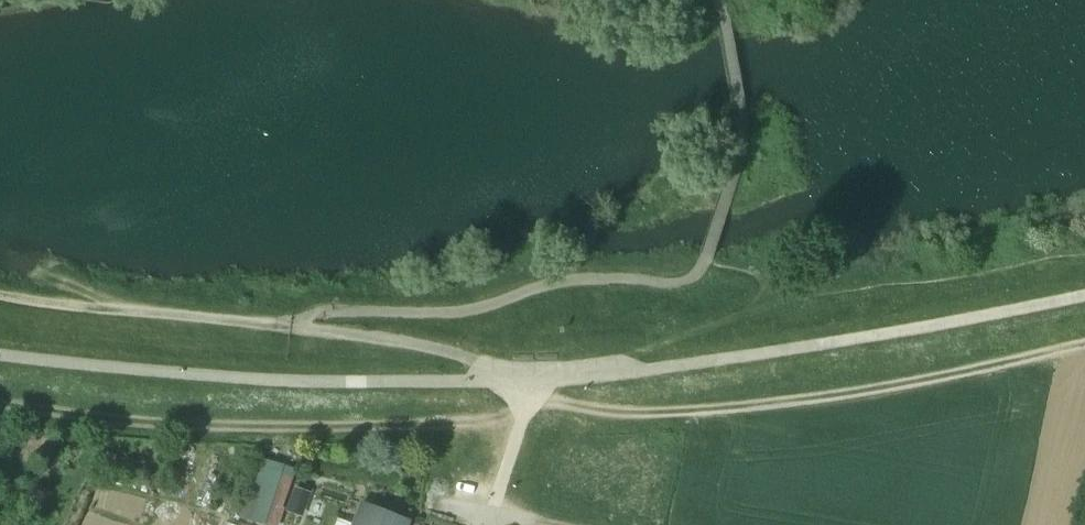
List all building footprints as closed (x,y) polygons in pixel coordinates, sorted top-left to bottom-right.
[(255,457),(238,518),(265,524),(279,524),(295,468),(255,457)] [(304,511),(309,491),(291,487),(286,507),(304,511)] [(407,522),(360,504),(358,503),(350,523),(336,518),(333,524),(406,524),(407,522)]
